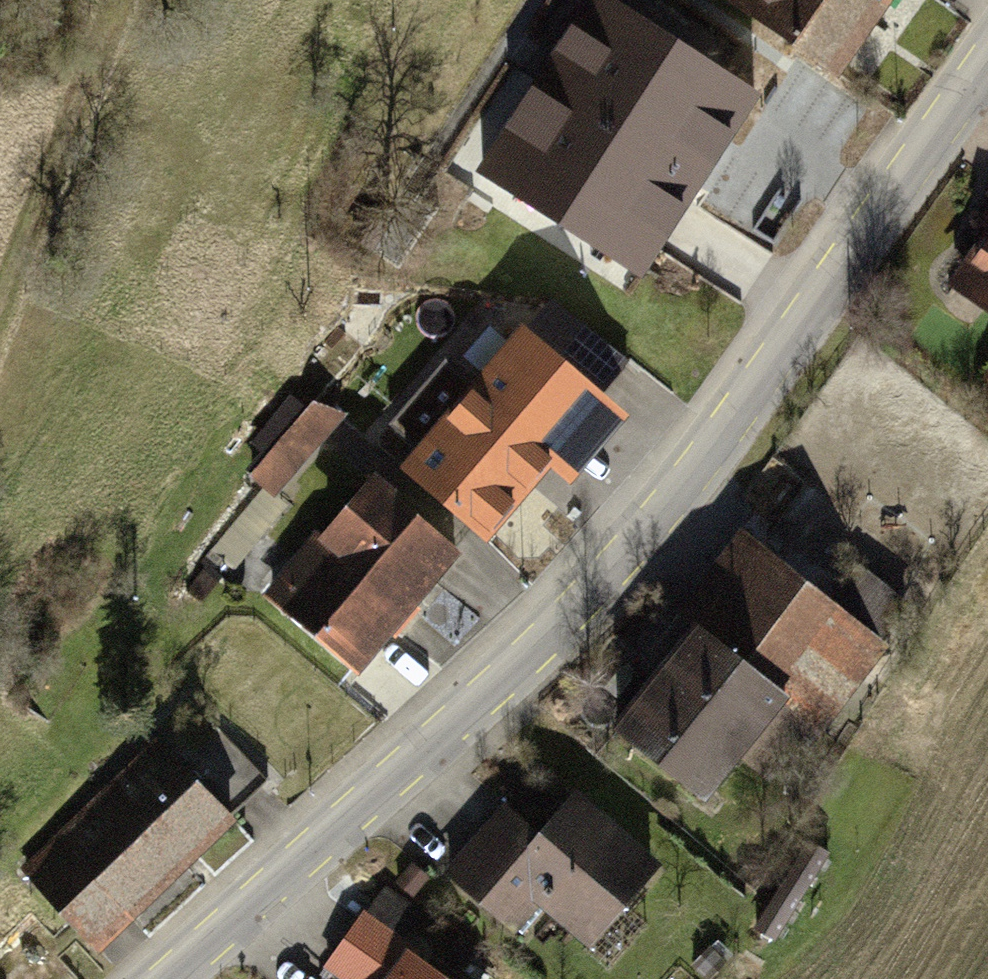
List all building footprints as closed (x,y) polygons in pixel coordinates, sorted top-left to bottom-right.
[(604,0),(593,0),(483,171),(640,273),(754,97),(604,0)] [(885,0),(738,0),(836,69),(885,0)] [(963,276),(987,294),(987,241),(963,276)] [(493,370),(476,355),(453,383),(471,398),(438,437),(410,414),(381,449),(484,535),(603,394),(526,331),(493,370)] [(252,477),(273,494),(341,415),(316,405),(309,412),(293,399),(257,441),(273,454),(252,477)] [(277,606),(354,670),(455,548),(378,484),(277,606)] [(829,606),(758,551),(712,611),(706,606),(694,621),(700,626),(618,732),(702,797),(783,693),(818,720),(906,607),(858,570),(829,606)] [(183,766),(162,744),(27,873),(97,946),(270,780),(221,730),(183,766)] [(542,838),(506,808),(450,875),(523,936),(551,902),(594,938),(652,870),(571,802),(542,838)] [(827,853),(811,843),(757,929),(774,939),(827,853)] [(364,916),(328,967),(345,978),(440,978),(412,959),(417,953),(364,916)] [(675,958),(657,978),(693,978),(696,976),(675,958)]
